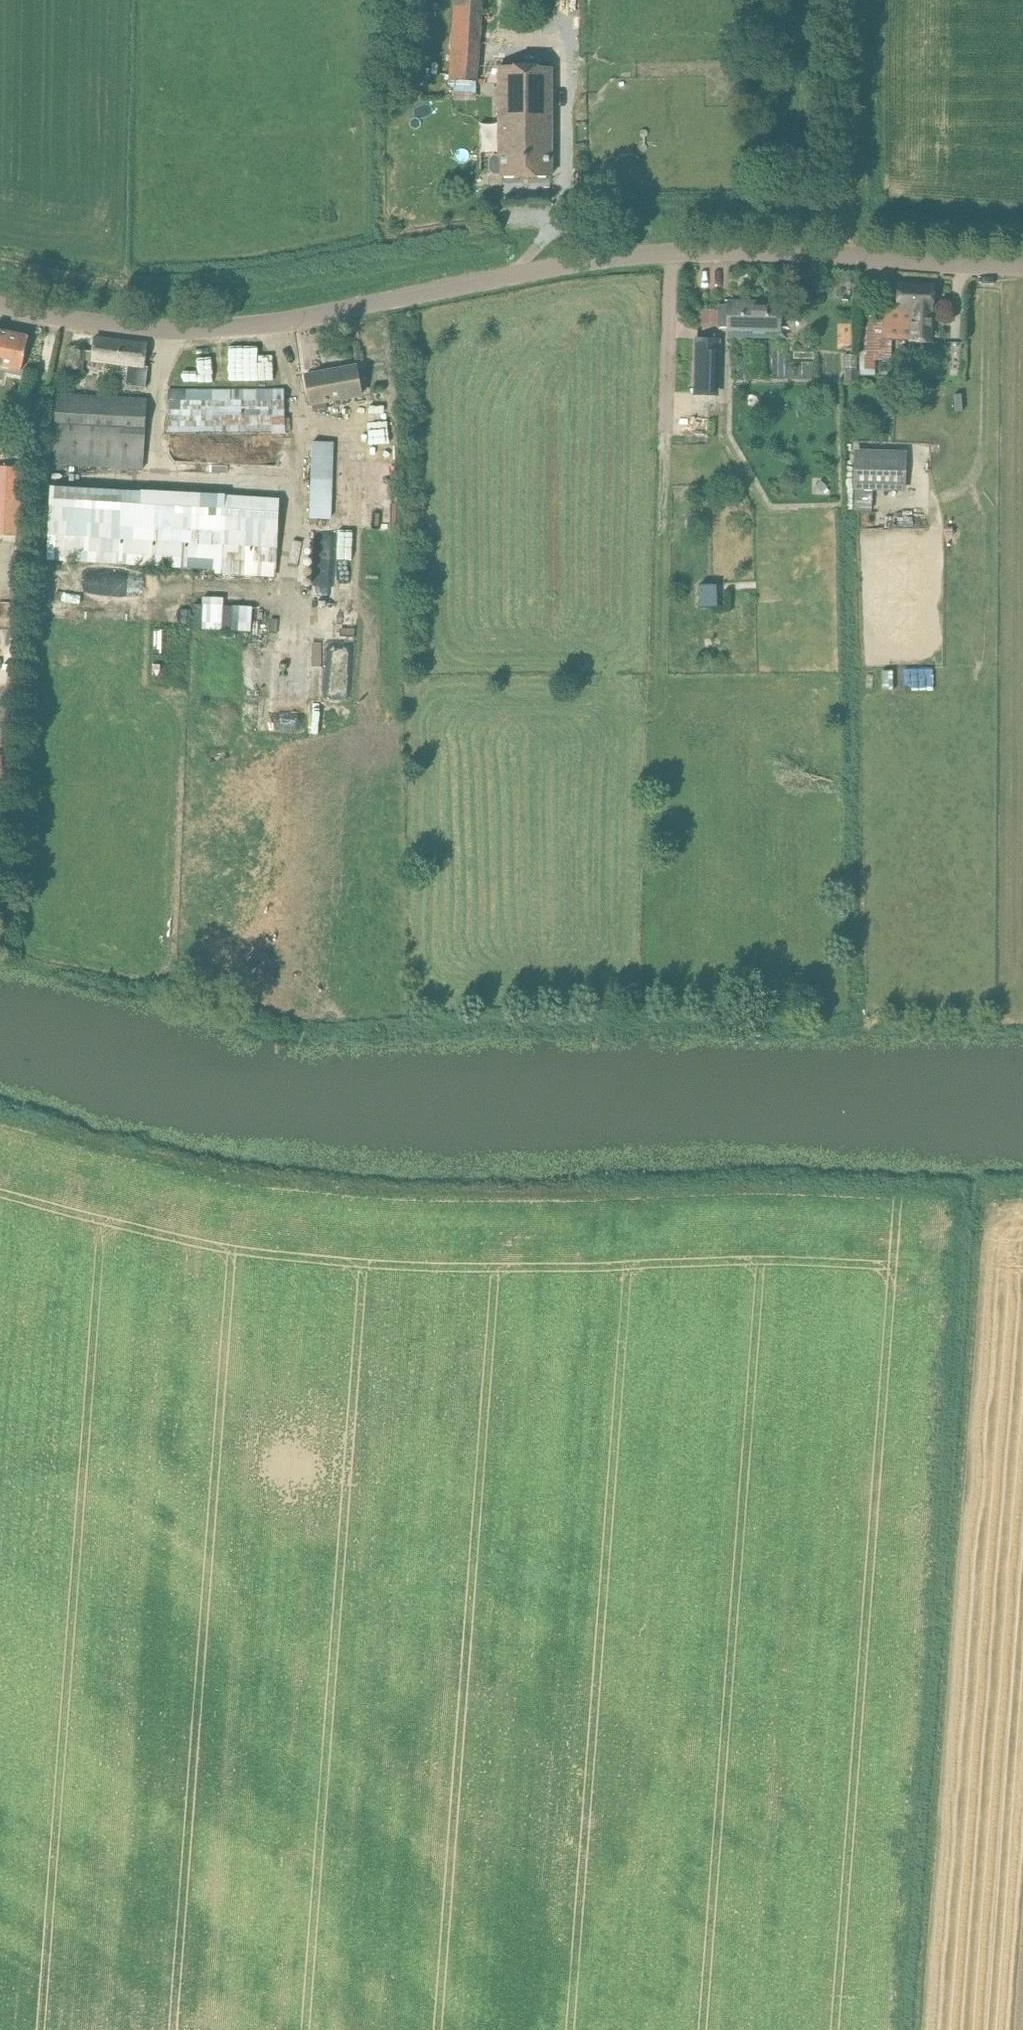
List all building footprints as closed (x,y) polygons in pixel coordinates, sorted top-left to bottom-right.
[(483,0),(453,0),(448,80),(477,82),(483,0)] [(502,177),(550,177),(551,177),(550,65),(500,65),(500,155),(494,155),(490,159),(490,170),(494,174),(502,174),(502,177)] [(862,317),(860,375),(875,375),(875,359),(880,359),(880,354),(892,354),(892,339),(911,340),(931,341),(933,306),(934,286),(899,284),(898,303),(898,306),(885,305),(885,318),(862,317)] [(718,328),(729,328),(729,330),(780,331),(781,303),(729,302),(729,305),(718,305),(718,328)] [(25,356),(29,336),(0,330),(0,365),(22,369),(25,356)] [(71,348),(68,368),(83,370),(84,360),(128,365),(126,385),(146,388),(148,367),(144,366),(146,355),(147,344),(95,337),(93,351),(71,348)] [(714,340),(697,340),(696,395),(712,395),(714,340)] [(184,354),(184,382),(271,381),(271,360),(257,360),(256,353),(184,354)] [(844,354),(844,372),(857,372),(857,354),(844,354)] [(306,375),(310,395),(313,412),(328,409),(327,401),(361,395),(356,366),(306,375)] [(169,390),(169,432),(272,431),(272,434),(284,434),(284,431),(284,389),(169,390)] [(53,465),(144,470),(148,398),(57,393),(53,465)] [(29,399),(23,431),(38,434),(43,404),(43,401),(29,399)] [(312,442),(309,519),(331,520),(334,442),(312,442)] [(872,489),(906,490),(907,450),(854,449),(854,489),(853,509),(872,510),(872,489)] [(20,536),(23,468),(0,467),(0,535),(20,536)] [(821,480),(815,487),(822,493),(828,487),(821,480)] [(215,570),(215,575),(274,579),(279,503),(52,487),(47,558),(215,570)] [(341,553),(340,581),(360,581),(362,531),(326,530),(325,552),(341,553)] [(202,605),(193,605),(193,629),(250,631),(251,608),(223,606),(224,598),(202,597),(202,605)] [(893,670),(883,670),(883,690),(893,690),(893,670)]
